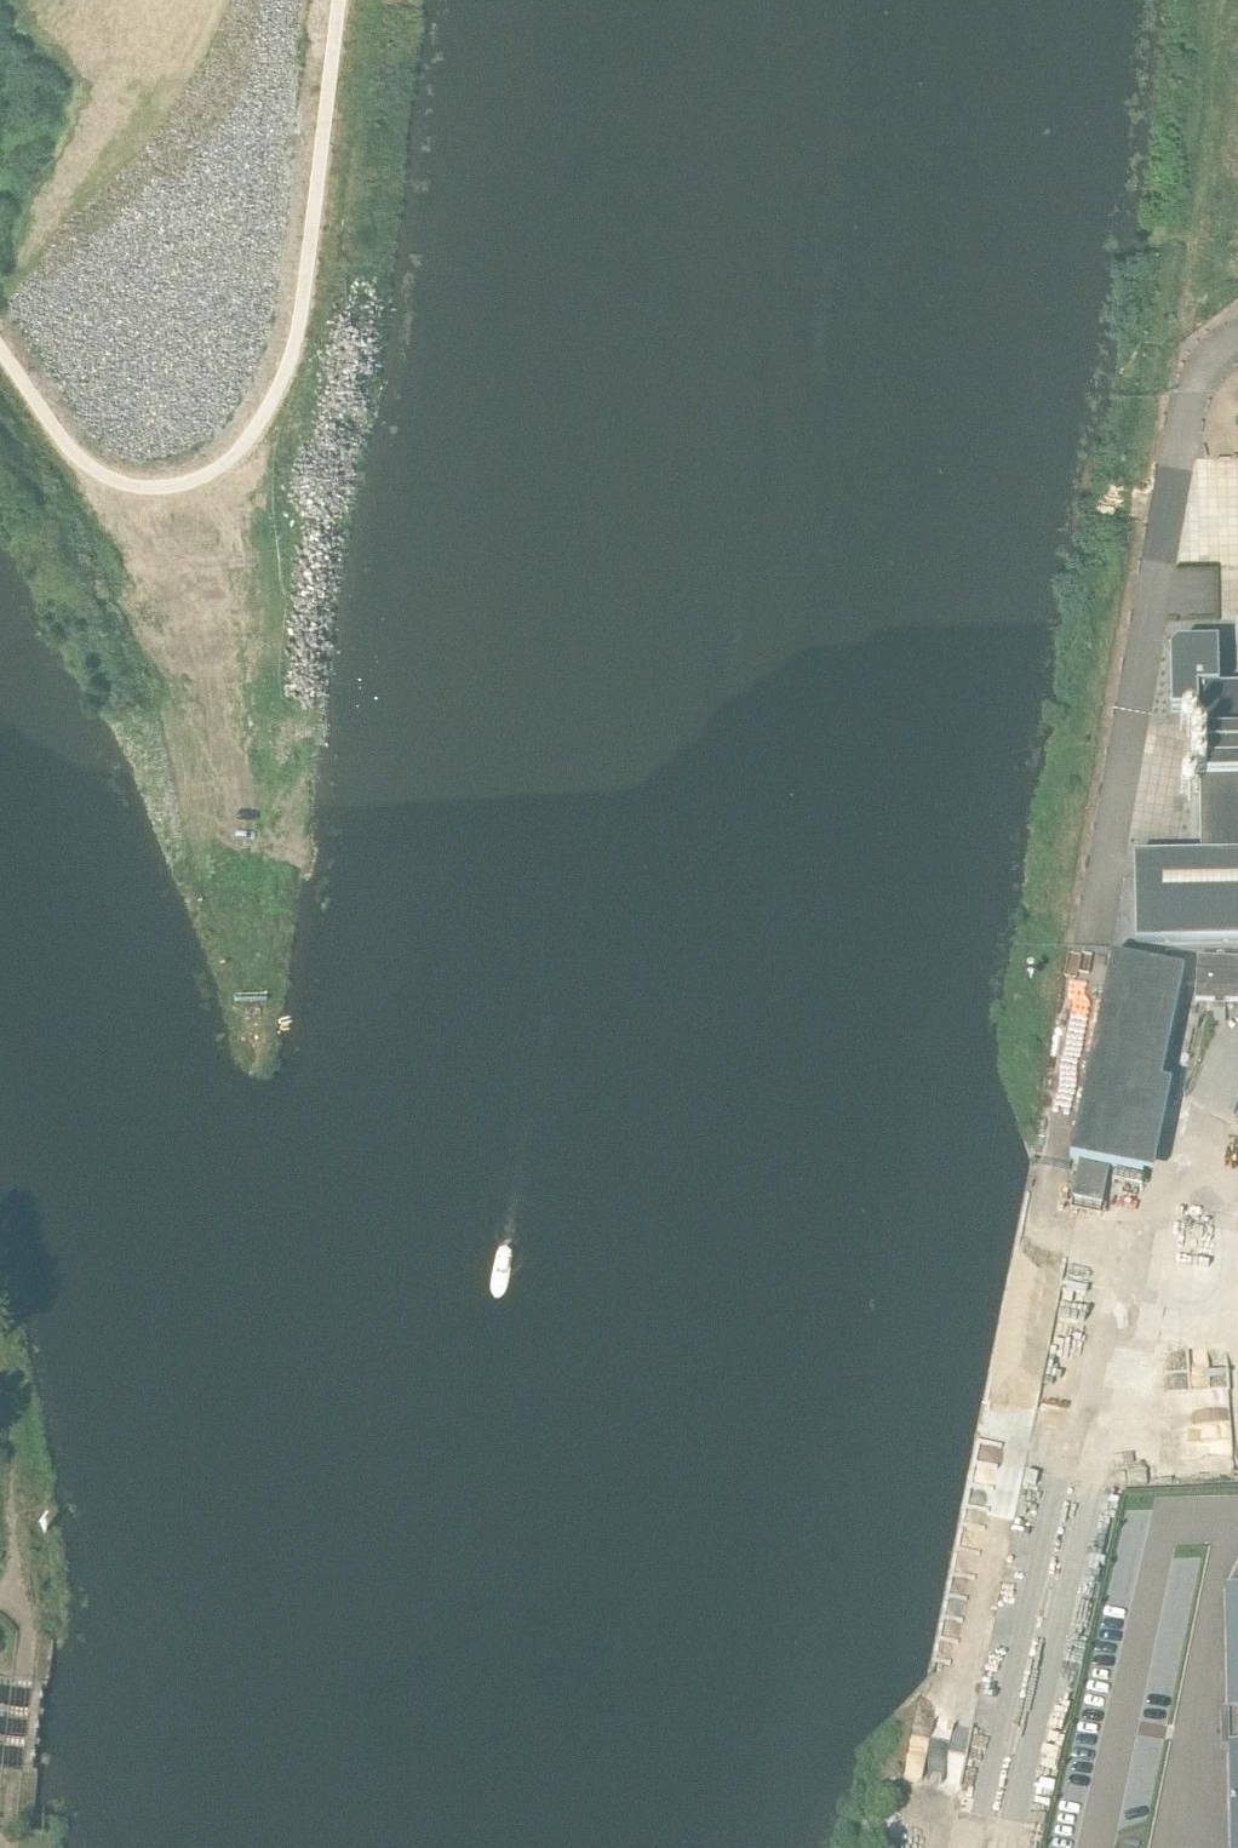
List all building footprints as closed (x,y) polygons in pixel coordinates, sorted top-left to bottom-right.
[(1216,686),(1216,654),(1167,654),(1170,720),(1195,718),(1196,687),(1216,686)] [(1237,855),(1237,688),(1198,688),(1201,856),(1218,856),(1218,865),(1139,864),(1137,940),(1237,941),(1237,865),(1237,855)] [(1237,1002),(1237,957),(1198,957),(1197,1001),(1237,1002)] [(1172,1086),(1162,1084),(1185,973),(1112,958),(1070,1159),(1154,1176),(1172,1086)] [(1073,1198),(1102,1204),(1109,1170),(1079,1164),(1073,1198)] [(1225,1591),(1228,1748),(1229,1795),(1204,1796),(1204,1809),(1229,1808),(1230,1847),(1237,1847),(1237,1590),(1225,1591)]
